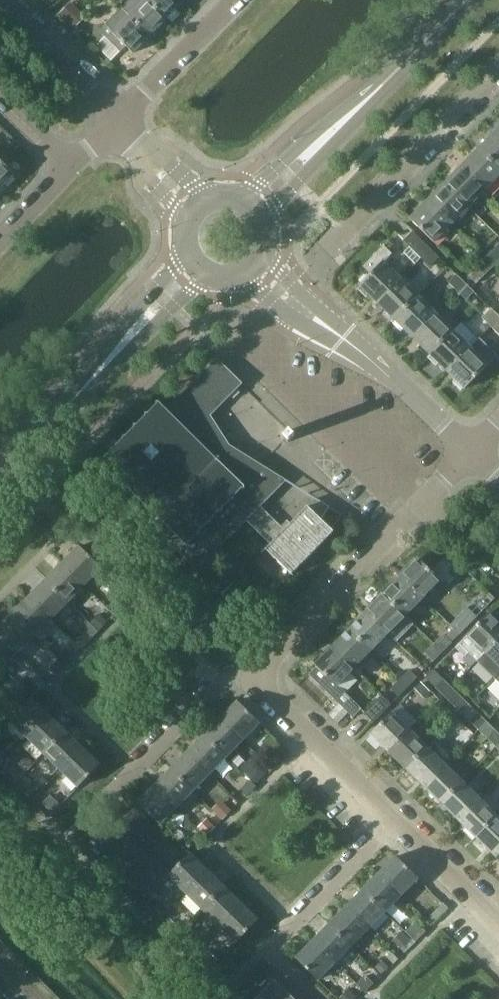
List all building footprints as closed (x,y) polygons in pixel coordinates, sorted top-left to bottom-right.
[(166,19),(146,0),(129,0),(121,8),(149,36),(166,19)] [(183,2),(181,0),(146,0),(166,19),(183,2)] [(71,2),(59,14),(75,28),(86,16),(71,2)] [(133,53),(149,36),(121,8),(99,31),(121,52),(126,46),(133,53)] [(480,149),(498,167),(498,133),(497,131),(480,149)] [(462,166),(486,189),(498,176),(498,167),(480,149),(462,166)] [(15,174),(0,159),(0,189),(15,174)] [(462,166),(445,183),(469,206),(486,189),(462,166)] [(445,183),(428,201),(452,224),(469,206),(445,183)] [(428,201),(410,219),(418,226),(434,242),(452,224),(428,201)] [(431,249),(413,231),(404,241),(422,258),(431,249)] [(370,274),(359,285),(377,303),(400,278),(384,263),(392,254),(383,246),(363,267),(370,274)] [(440,258),(431,249),(422,258),(431,267),(440,258)] [(498,261),(498,255),(494,250),(486,258),(494,266),(498,261)] [(485,275),(494,266),(486,258),(477,267),(485,275)] [(476,284),(485,275),(477,267),(468,276),(476,284)] [(449,282),(457,290),(465,282),(457,274),(449,282)] [(400,278),(377,303),(395,320),(418,296),(400,278)] [(475,292),(465,282),(457,290),(467,300),(475,292)] [(418,296),(395,320),(412,337),(436,313),(418,296)] [(492,326),(498,319),(498,316),(492,309),(483,318),(492,326)] [(436,313),(412,337),(430,354),(453,330),(436,313)] [(453,330),(430,354),(448,371),(471,347),(453,330)] [(471,347),(448,371),(465,388),(489,364),(496,357),(479,340),(471,347)] [(243,383),(218,359),(168,410),(159,402),(157,401),(157,403),(158,405),(149,414),(148,413),(145,413),(145,415),(147,416),(138,426),(137,425),(134,424),(135,427),(136,428),(126,437),(126,436),(123,436),(123,438),(125,439),(116,449),(114,448),(112,448),(113,450),(114,451),(104,461),(103,459),(101,459),(101,461),(179,538),(172,545),(198,571),(248,520),(272,544),(285,531),(261,507),(287,480),(262,465),(238,450),(241,446),(229,434),(225,438),(211,416),(231,396),(234,399),(240,393),(237,389),(243,383)] [(295,435),(289,429),(283,436),(289,442),(295,435)] [(322,520),(329,507),(316,499),(285,531),(272,544),(267,550),(292,575),(334,532),(322,520)] [(102,568),(80,547),(63,564),(85,585),(102,568)] [(419,559),(402,577),(423,598),(440,580),(428,568),(425,561),(422,562),(419,559)] [(85,585),(63,564),(47,581),(69,602),(85,585)] [(423,598),(402,577),(385,595),(406,615),(423,598)] [(69,602),(47,581),(30,598),(52,619),(68,603),(69,602)] [(233,584),(222,595),(248,620),(250,617),(256,611),(258,608),(233,584)] [(406,615),(385,595),(367,612),(389,633),(397,641),(414,624),(406,615)] [(52,619),(30,598),(14,614),(36,636),(52,619)] [(460,635),(477,617),(467,608),(451,626),(460,635)] [(389,633),(367,612),(350,630),(371,651),(389,633)] [(14,614),(0,628),(0,634),(19,653),(36,636),(14,614)] [(100,614),(91,623),(98,630),(107,621),(100,614)] [(456,647),(466,657),(470,653),(477,660),(498,638),(498,624),(489,614),(481,621),(456,647)] [(82,635),(75,642),(82,649),(99,632),(87,620),(77,630),(82,635)] [(371,651),(350,630),(333,648),(354,668),(371,651)] [(0,634),(0,669),(1,671),(19,653),(0,634)] [(444,635),(435,644),(443,652),(452,643),(444,635)] [(477,660),(495,678),(498,673),(498,638),(477,660)] [(434,661),(443,652),(435,644),(426,654),(434,661)] [(354,668),(333,648),(315,665),(317,667),(309,675),(354,718),(362,709),(338,685),(354,668)] [(66,651),(59,657),(65,663),(72,657),(66,651)] [(58,660),(50,669),(55,675),(64,666),(58,660)] [(409,670),(400,679),(408,687),(417,678),(409,670)] [(426,678),(435,687),(443,679),(434,670),(426,678)] [(28,678),(19,687),(29,696),(37,687),(28,678)] [(399,696),(408,687),(400,679),(391,689),(399,696)] [(451,687),(443,679),(435,687),(444,695),(451,687)] [(420,682),(414,689),(423,698),(429,691),(420,682)] [(453,704),(460,696),(451,687),(444,695),(453,704)] [(365,713),(372,720),(374,722),(391,704),(382,696),(365,713)] [(461,713),(469,705),(460,696),(453,704),(461,713)] [(32,698),(31,699),(10,721),(27,737),(49,715),(32,698)] [(260,723),(238,701),(221,718),(244,740),(260,723)] [(478,713),(469,705),(461,713),(470,721),(478,713)] [(389,751),(410,730),(392,713),(371,734),(389,751)] [(479,730),(487,722),(478,713),(470,721),(479,730)] [(66,732),(49,715),(27,737),(44,754),(66,732)] [(244,740),(221,718),(205,735),(227,757),(244,740)] [(495,730),(487,722),(479,730),(487,738),(495,730)] [(407,768),(427,747),(410,730),(389,751),(407,768)] [(495,730),(487,738),(496,747),(498,744),(498,734),(495,730)] [(83,748),(66,732),(44,754),(61,771),(83,748)] [(227,757),(205,735),(189,752),(211,774),(227,757)] [(282,745),(274,753),(281,760),(289,752),(282,745)] [(424,786),(445,765),(427,747),(407,768),(424,786)] [(100,765),(83,748),(61,771),(78,787),(100,765)] [(211,774),(189,752),(172,769),(195,791),(211,774)] [(442,803),(462,782),(445,765),(424,786),(442,803)] [(13,767),(8,772),(16,781),(22,775),(13,767)] [(256,767),(246,777),(250,781),(254,785),(264,776),(256,767)] [(195,791),(172,769),(156,786),(178,808),(195,791)] [(25,773),(17,782),(27,791),(35,782),(25,773)] [(250,781),(240,790),(245,795),(255,786),(254,785),(250,781)] [(460,820),(480,799),(462,782),(442,803),(460,820)] [(178,808),(156,786),(139,804),(161,825),(178,808)] [(50,795),(42,804),(52,813),(60,805),(50,795)] [(477,838),(498,817),(480,799),(460,820),(477,838)] [(221,801),(212,810),(222,820),(231,811),(221,801)] [(498,851),(498,818),(498,817),(477,838),(495,855),(498,851)] [(207,819),(198,827),(206,835),(215,827),(207,819)] [(149,898),(167,880),(115,829),(96,847),(149,898)] [(186,892),(208,870),(191,854),(169,876),(186,892)] [(419,878),(396,857),(380,874),(402,895),(419,878)] [(225,887),(208,870),(186,892),(204,909),(225,887)] [(402,895),(380,874),(363,891),(386,912),(402,895)] [(242,904),(225,887),(204,909),(221,926),(242,904)] [(386,912),(363,891),(347,908),(369,929),(386,912)] [(148,899),(140,907),(148,914),(156,907),(148,899)] [(259,920),(242,904),(221,926),(238,943),(259,920)] [(369,929),(347,908),(330,925),(353,946),(369,929)] [(171,920),(163,927),(172,937),(180,929),(171,920)] [(416,922),(406,932),(416,942),(426,932),(416,922)] [(353,946),(330,925),(314,942),(336,963),(353,946)] [(403,930),(392,941),(401,950),(412,938),(403,930)] [(336,963),(314,942),(297,959),(319,981),(336,963)] [(209,952),(200,961),(210,971),(219,962),(209,952)] [(383,961),(375,968),(382,974),(389,967),(383,961)] [(365,975),(356,984),(365,992),(374,983),(365,975)] [(273,984),(258,998),(288,998),(273,984)] [(340,998),(355,998),(357,997),(349,989),(340,998)]
